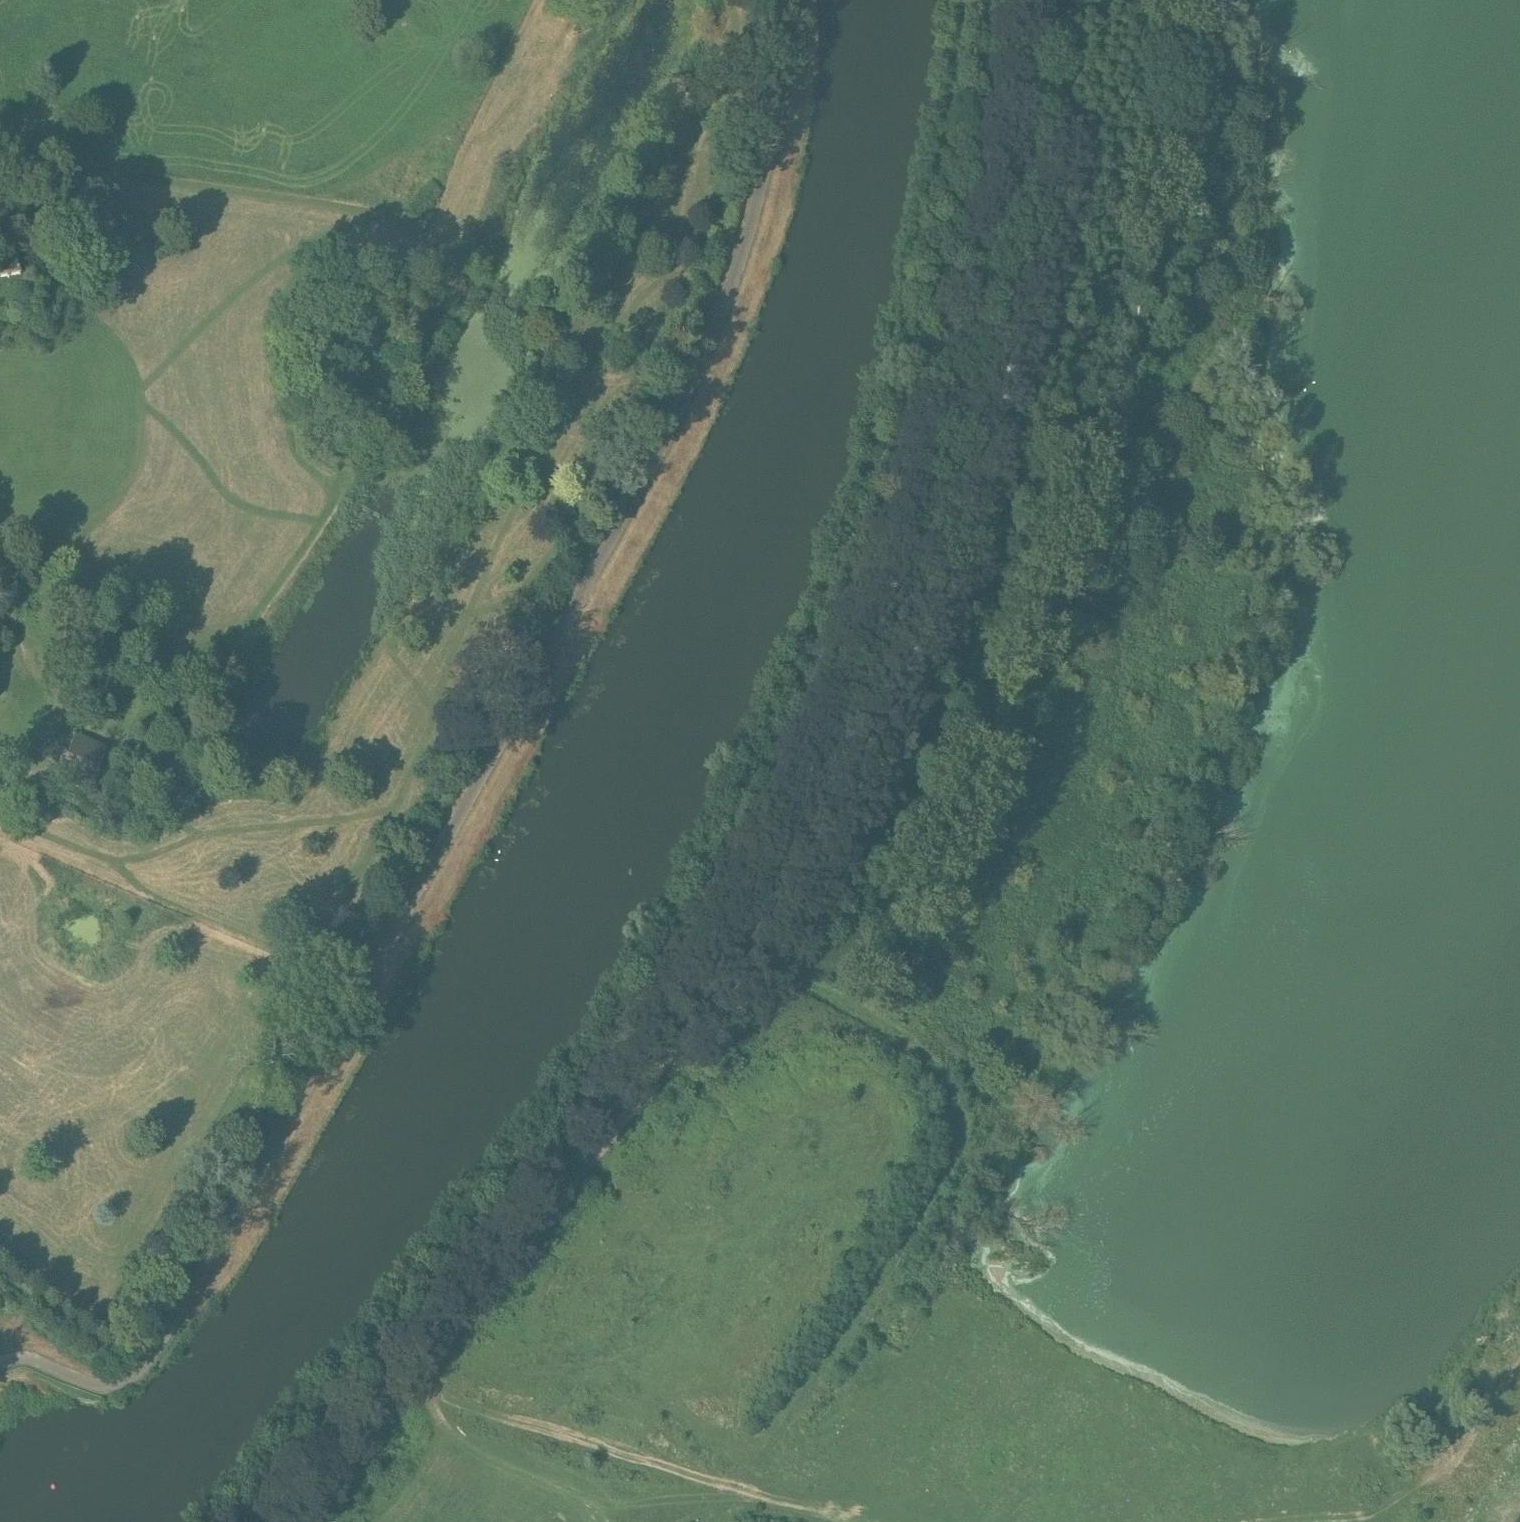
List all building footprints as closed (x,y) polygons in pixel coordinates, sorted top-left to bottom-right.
[(0,272),(0,293),(20,289),(17,270),(0,272)] [(58,782),(91,794),(106,752),(75,740),(58,782)]
